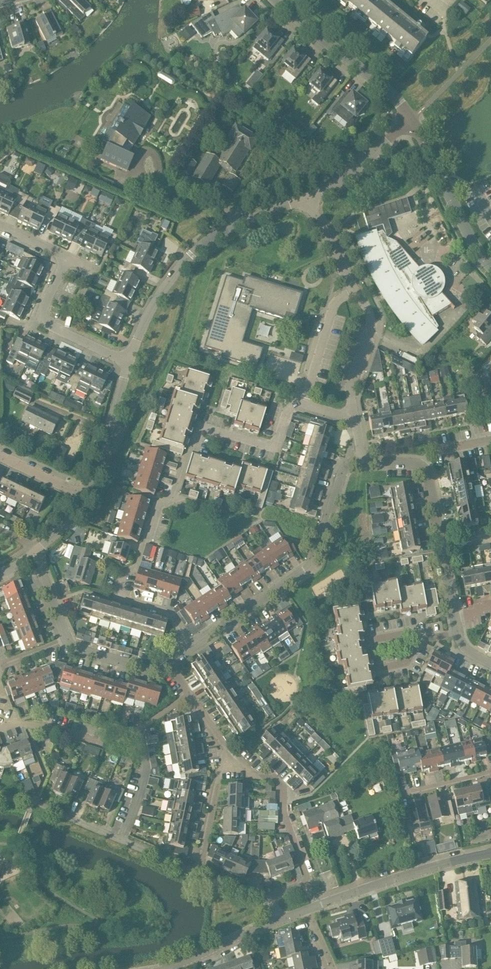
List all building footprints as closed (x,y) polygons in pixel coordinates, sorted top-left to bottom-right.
[(59,2),(79,21),(85,16),(84,14),(91,7),(83,0),(61,0),(59,2)] [(411,57),(426,39),(378,0),(342,0),(411,57)] [(457,8),(466,15),(470,10),(461,3),(457,8)] [(188,19),(201,15),(198,5),(185,9),(188,19)] [(239,5),(215,18),(213,19),(222,36),(231,31),(238,38),(256,22),(244,10),(244,11),(239,5)] [(45,16),(36,21),(46,41),(55,36),(56,38),(63,34),(50,9),(43,13),(45,16)] [(191,24),(202,38),(213,32),(209,23),(207,24),(203,18),(212,13),(212,12),(191,24)] [(7,30),(12,49),(30,45),(23,21),(17,23),(18,27),(7,30)] [(187,40),(196,33),(189,26),(181,33),(187,40)] [(266,31),(256,44),(257,44),(253,48),(268,61),(284,41),(278,37),(277,39),(266,31)] [(283,63),(289,67),(285,71),(295,79),(311,60),(305,56),(304,58),(293,50),(283,63)] [(218,58),(215,64),(222,69),(225,63),(218,58)] [(257,71),(253,75),(259,80),(263,75),(257,71)] [(310,84),(320,92),(316,97),(315,96),(311,101),(318,106),(337,82),(332,77),(330,79),(320,71),(310,84)] [(157,76),(158,77),(171,85),(172,85),(174,84),(175,83),(175,81),(174,80),(161,72),(159,72),(158,73),(157,74),(157,76)] [(346,92),(331,111),(337,115),(339,113),(350,121),(354,116),(356,114),(359,116),(365,108),(363,107),(365,104),(353,94),(351,96),(346,92)] [(150,117),(132,106),(131,108),(124,104),(103,140),(109,144),(108,146),(107,145),(101,160),(127,172),(134,157),(121,152),(127,142),(133,146),(139,136),(140,136),(146,128),(144,127),(150,117)] [(207,154),(192,178),(207,187),(221,163),(236,172),(249,150),(250,150),(256,140),(235,128),(229,138),(230,138),(216,160),(207,154)] [(313,133),(309,129),(305,134),(309,138),(313,133)] [(192,169),(186,165),(182,172),(189,176),(192,169)] [(230,173),(223,185),(234,192),(242,179),(230,173)] [(71,177),(67,186),(74,189),(78,181),(71,177)] [(98,182),(104,186),(107,180),(100,177),(98,182)] [(94,188),(91,194),(97,198),(101,192),(94,188)] [(24,194),(19,192),(17,197),(6,192),(0,205),(0,212),(8,215),(14,203),(19,205),(24,194)] [(103,192),(100,198),(106,201),(109,195),(103,192)] [(28,225),(37,207),(27,202),(29,197),(24,194),(19,205),(24,207),(18,220),(28,225)] [(28,225),(39,230),(45,217),(50,220),(56,206),(55,209),(50,207),(47,212),(37,207),(28,225)] [(56,206),(50,220),(51,217),(56,219),(50,232),(60,237),(69,219),(59,214),(61,209),(56,206)] [(69,219),(60,237),(71,242),(77,229),(82,232),(87,221),(82,218),(79,223),(69,219)] [(161,228),(166,230),(170,223),(164,220),(161,228)] [(87,221),(82,232),(87,234),(81,247),(91,252),(100,233),(94,230),(96,225),(87,221)] [(382,288),(384,292),(378,294),(378,295),(384,293),(386,298),(387,298),(390,302),(393,305),(395,309),(398,313),(401,316),(403,320),(406,323),(412,330),(418,337),(425,344),(437,331),(436,329),(438,327),(432,318),(451,306),(454,309),(454,308),(441,293),(442,292),(443,291),(443,289),(444,288),(444,286),(444,285),(444,283),(444,281),(444,280),(444,279),(443,278),(443,277),(442,275),(441,274),(440,273),(439,271),(438,270),(436,269),(435,268),(433,268),(432,267),(431,267),(429,267),(427,267),(425,267),(424,267),(423,267),(422,268),(421,268),(419,269),(396,242),(396,243),(394,244),(393,244),(389,242),(383,231),(377,233),(377,232),(359,237),(361,241),(362,246),(364,250),(366,255),(367,259),(369,263),(371,267),(373,272),(375,276),(377,280),(379,284),(382,288)] [(136,254),(154,263),(159,252),(151,248),(152,244),(154,245),(158,236),(152,233),(151,236),(143,232),(138,242),(140,244),(136,254)] [(100,233),(91,252),(102,257),(108,244),(113,246),(118,236),(113,233),(110,238),(100,233)] [(10,253),(13,245),(8,243),(4,250),(10,253)] [(21,270),(40,279),(45,268),(32,262),(34,257),(23,252),(21,257),(26,260),(21,270)] [(136,254),(131,264),(122,260),(120,265),(134,272),(136,267),(149,273),(154,263),(136,254)] [(134,272),(120,265),(117,270),(122,273),(117,283),(136,292),(141,281),(128,275),(130,270),(134,272)] [(5,281),(20,288),(22,283),(35,289),(40,279),(21,270),(18,276),(17,275),(12,277),(11,278),(7,276),(5,281)] [(296,312),(300,299),(301,294),(290,291),(246,277),(244,282),(226,277),(204,347),(222,353),(221,357),(257,368),(263,349),(242,343),(253,309),(285,319),(286,314),(294,316),(296,312)] [(6,301),(25,310),(30,299),(17,293),(20,288),(5,281),(9,283),(6,288),(11,290),(6,301)] [(136,292),(117,283),(112,293),(106,290),(103,295),(116,301),(118,296),(131,302),(136,292)] [(84,299),(90,301),(94,291),(89,288),(84,299)] [(116,301),(103,295),(98,305),(105,308),(103,314),(121,323),(126,312),(113,306),(116,301)] [(4,306),(1,311),(0,310),(0,317),(5,319),(7,314),(20,320),(25,310),(6,301),(4,306)] [(121,323),(103,314),(97,311),(92,320),(92,319),(88,326),(101,332),(103,327),(116,333),(121,323)] [(473,320),(478,324),(474,328),(480,333),(477,337),(486,345),(490,339),(490,314),(488,312),(484,317),(479,313),(473,320)] [(28,360),(36,341),(26,336),(20,349),(14,346),(6,361),(13,365),(15,359),(20,362),(22,357),(28,360)] [(36,341),(28,360),(38,364),(36,370),(41,372),(40,374),(46,361),(41,359),(47,346),(36,341)] [(377,350),(371,367),(381,367),(379,350),(377,350)] [(59,374),(67,356),(57,351),(51,363),(46,361),(40,374),(45,376),(48,369),(59,374)] [(292,352),(290,360),(303,362),(304,354),(292,352)] [(402,361),(391,355),(391,363),(404,369),(402,361)] [(70,390),(77,376),(72,373),(78,361),(67,356),(59,374),(65,377),(62,382),(71,387),(70,390)] [(414,366),(402,361),(404,369),(416,375),(416,374),(414,366)] [(89,389),(98,370),(88,365),(82,378),(77,376),(70,390),(75,393),(79,384),(89,389)] [(89,389),(100,394),(96,402),(101,405),(108,390),(103,388),(109,375),(98,370),(89,389)] [(199,401),(198,402),(203,403),(211,378),(186,371),(179,395),(199,401)] [(440,371),(430,373),(432,383),(441,382),(440,371)] [(6,379),(3,387),(12,390),(15,382),(6,379)] [(13,397),(29,405),(34,395),(18,388),(13,397)] [(229,401),(227,405),(231,407),(228,413),(236,416),(241,401),(242,401),(245,392),(232,388),(231,392),(230,396),(229,399),(229,401)] [(59,401),(62,396),(52,391),(49,397),(59,401)] [(191,426),(198,402),(199,401),(179,395),(174,393),(166,418),(191,426)] [(453,398),(456,416),(467,414),(464,396),(453,398)] [(66,397),(64,403),(78,410),(81,403),(66,397)] [(442,400),(446,418),(456,416),(453,398),(442,400)] [(415,429),(412,411),(411,408),(410,402),(409,399),(405,400),(407,412),(401,413),(405,434),(409,433),(409,430),(415,429)] [(432,402),(435,420),(446,418),(442,400),(432,402)] [(266,409),(242,401),(241,401),(236,416),(234,425),(259,433),(266,409)] [(412,411),(415,429),(421,428),(422,431),(426,430),(425,424),(425,422),(422,409),(412,411),(411,408),(415,408),(414,401),(410,402),(411,408),(412,411)] [(425,424),(426,430),(431,429),(430,421),(435,420),(432,402),(421,404),(422,409),(425,422),(425,424)] [(394,433),(389,406),(388,404),(383,405),(384,409),(378,410),(380,417),(384,438),(388,437),(387,434),(394,433)] [(405,434),(401,413),(395,414),(393,405),(389,406),(389,404),(388,404),(389,406),(394,433),(400,432),(401,435),(405,434)] [(22,421),(51,435),(58,421),(29,407),(22,421)] [(384,438),(380,417),(374,418),(372,409),(368,410),(367,410),(369,419),(372,437),(379,436),(379,439),(384,438)] [(328,442),(331,431),(333,425),(322,422),(322,423),(300,416),(298,421),(314,426),(311,437),(328,442)] [(166,418),(162,431),(159,442),(161,442),(165,444),(168,445),(172,446),(176,447),(180,448),(184,449),(191,426),(166,418)] [(328,442),(311,437),(308,447),(325,452),(328,442)] [(325,452),(308,447),(305,457),(322,463),(325,452)] [(143,457),(164,463),(166,455),(146,449),(143,457)] [(209,487),(212,479),(217,463),(192,455),(184,480),(209,487)] [(483,457),(485,468),(490,467),(490,464),(490,459),(490,456),(483,457)] [(141,465),(161,471),(164,463),(143,457),(141,465)] [(322,463),(305,457),(302,468),(318,473),(322,463)] [(448,476),(469,472),(468,468),(470,466),(477,464),(476,459),(467,461),(449,465),(450,471),(447,472),(448,476)] [(234,495),(236,488),(236,487),(241,470),(240,470),(217,463),(212,479),(209,487),(234,495)] [(236,488),(259,495),(260,495),(261,493),(262,489),(263,485),(264,481),(265,478),(266,474),(268,470),(242,463),(240,470),(241,470),(236,487),(236,488)] [(161,471),(141,465),(138,473),(159,479),(161,471)] [(318,473),(302,468),(298,478),(315,483),(318,473)] [(453,486),(471,483),(473,482),(480,481),(478,470),(469,472),(448,476),(449,480),(452,480),(453,486)] [(136,481),(156,487),(159,479),(138,473),(136,481)] [(14,483),(3,478),(0,485),(0,494),(7,498),(14,483)] [(315,483),(298,478),(295,488),(312,494),(315,483)] [(136,481),(133,489),(154,496),(156,487),(136,481)] [(452,497),(476,493),(475,487),(481,486),(480,481),(473,482),(471,483),(453,486),(454,492),(451,493),(452,497)] [(17,503),(24,488),(14,483),(7,498),(17,503)] [(392,499),(410,496),(419,494),(418,490),(412,491),(412,490),(409,491),(408,485),(402,486),(399,485),(398,487),(390,488),(392,499)] [(369,488),(371,498),(381,496),(379,486),(369,488)] [(28,507),(35,493),(24,488),(17,503),(28,507)] [(312,494),(295,488),(292,499),(309,504),(312,494)] [(45,498),(35,493),(28,507),(38,513),(45,498)] [(457,507),(475,504),(473,493),(476,493),(452,497),(453,501),(456,501),(457,507)] [(394,510),(412,506),(411,500),(423,498),(423,494),(419,494),(410,496),(392,499),(394,510)] [(126,504),(147,510),(150,502),(129,496),(126,504)] [(309,504),(292,499),(289,509),(306,514),(309,504)] [(377,508),(383,508),(382,501),(368,502),(369,513),(378,513),(377,508)] [(124,512),(145,518),(147,510),(126,504),(124,512)] [(456,518),(477,514),(475,504),(457,507),(458,514),(455,514),(456,518)] [(396,521),(414,517),(426,515),(426,510),(413,513),(412,506),(394,510),(396,521)] [(122,520),(142,526),(145,518),(124,512),(122,520)] [(456,518),(457,523),(460,522),(461,529),(479,525),(477,514),(456,518)] [(378,515),(371,516),(371,521),(372,525),(379,524),(378,519),(378,515)] [(398,531),(416,528),(415,521),(427,519),(426,515),(414,517),(396,521),(398,531)] [(22,520),(19,525),(25,528),(28,523),(22,520)] [(119,528),(140,534),(142,526),(122,520),(119,528)] [(256,526),(249,530),(253,535),(259,531),(256,526)] [(140,534),(119,528),(117,537),(137,543),(140,534)] [(400,542),(418,538),(427,537),(430,536),(430,531),(417,534),(416,528),(398,531),(400,542)] [(241,537),(232,543),(234,546),(243,540),(241,537)] [(400,542),(402,553),(410,551),(412,553),(414,550),(420,549),(419,543),(427,541),(427,537),(418,538),(400,542)] [(281,538),(272,544),(282,560),(287,557),(289,559),(293,556),(292,554),(296,551),(290,541),(285,544),(281,538)] [(108,554),(111,542),(105,541),(102,552),(108,554)] [(111,543),(107,556),(126,562),(130,548),(111,543)] [(56,549),(62,557),(65,554),(68,546),(62,544),(56,549)] [(152,546),(146,544),(143,556),(149,558),(152,546)] [(282,560),(272,544),(263,550),(275,568),(279,565),(277,563),(282,560)] [(275,568),(263,550),(260,547),(252,553),(254,556),(264,572),(269,569),(271,571),(275,568)] [(73,580),(89,585),(96,563),(88,561),(91,551),(80,548),(75,565),(78,566),(73,580)] [(264,572),(254,556),(245,562),(257,580),(261,577),(259,575),(264,572)] [(257,580),(245,562),(236,568),(246,584),(251,581),(253,583),(257,580)] [(473,568),(476,586),(487,584),(483,566),(473,568)] [(144,591),(150,571),(139,567),(134,585),(138,587),(137,589),(144,591)] [(246,584),(236,568),(227,575),(239,592),(243,590),(241,587),(246,584)] [(473,568),(462,570),(465,588),(476,586),(473,568)] [(155,592),(161,574),(150,571),(144,591),(149,592),(150,590),(155,592)] [(165,597),(171,577),(161,574),(155,592),(161,593),(160,596),(165,597)] [(239,592),(227,575),(217,581),(220,585),(228,596),(229,596),(233,593),(235,595),(239,592)] [(165,597),(170,599),(170,596),(177,598),(182,580),(171,577),(165,597)] [(60,584),(64,596),(71,593),(66,581),(60,584)] [(374,611),(399,607),(400,607),(397,589),(396,581),(370,586),(370,587),(371,591),(371,595),(372,599),(373,602),(374,611)] [(3,589),(7,599),(27,592),(25,587),(23,588),(20,582),(3,589)] [(427,609),(423,591),(422,584),(397,589),(400,607),(399,607),(400,614),(425,610),(427,609)] [(220,585),(211,591),(223,608),(227,606),(226,603),(231,600),(229,596),(228,596),(220,585)] [(427,609),(425,610),(427,617),(436,615),(435,608),(439,608),(435,589),(423,591),(427,609)] [(223,608),(211,591),(202,597),(213,612),(218,609),(219,611),(223,608)] [(10,610),(28,603),(26,597),(28,597),(27,592),(7,599),(5,600),(9,610),(10,610)] [(90,617),(95,600),(84,597),(79,614),(89,617),(90,617)] [(213,612),(202,597),(194,603),(205,620),(209,618),(208,615),(213,612)] [(95,600),(90,617),(100,620),(105,603),(95,600)] [(28,603),(10,610),(14,620),(34,612),(33,608),(30,608),(28,603)] [(105,603),(100,620),(110,623),(112,617),(115,606),(105,603)] [(205,620),(194,603),(179,612),(187,625),(192,621),(194,624),(198,622),(199,624),(205,620)] [(115,606),(112,617),(110,623),(121,626),(126,609),(115,606)] [(126,609),(121,626),(131,629),(136,613),(126,609)] [(359,635),(364,635),(359,609),(350,610),(346,611),(342,612),(338,613),(334,613),(338,638),(339,639),(355,636),(359,635)] [(275,615),(287,632),(296,626),(298,628),(303,625),(296,615),(292,618),(286,610),(281,614),(279,612),(275,615)] [(18,630),(36,623),(34,618),(36,617),(34,612),(14,620),(18,630)] [(141,632),(146,616),(136,613),(131,629),(141,632)] [(279,638),(287,632),(275,615),(271,617),(273,619),(268,623),(278,638),(279,638)] [(141,632),(152,636),(157,619),(146,616),(141,632)] [(157,619),(152,636),(162,639),(167,622),(157,619)] [(22,640),(42,632),(40,628),(38,629),(36,623),(18,630),(22,640)] [(278,638),(268,623),(263,626),(262,624),(257,627),(272,648),(281,642),(279,638),(278,638)] [(272,648),(257,627),(253,629),(255,631),(250,635),(260,650),(263,654),(272,648)] [(22,640),(26,651),(44,644),(41,638),(44,637),(42,632),(22,640)] [(0,637),(4,646),(9,644),(5,635),(0,637)] [(260,650),(250,635),(245,638),(244,636),(239,639),(251,656),(260,650)] [(359,635),(355,636),(339,639),(338,638),(333,639),(338,665),(343,664),(343,663),(363,659),(359,635)] [(483,637),(478,646),(484,649),(487,645),(489,641),(483,637)] [(251,656),(239,639),(235,641),(237,643),(231,647),(242,663),(251,656)] [(290,648),(293,654),(299,650),(296,644),(290,648)] [(193,672),(195,676),(213,664),(209,659),(213,657),(207,648),(197,654),(201,659),(191,665),(195,671),(193,672)] [(287,651),(281,655),(284,660),(290,656),(287,651)] [(435,676),(445,654),(441,652),(440,654),(434,651),(426,668),(436,673),(435,676)] [(440,687),(445,678),(451,668),(454,662),(449,659),(451,653),(447,651),(445,654),(435,676),(434,676),(436,677),(434,681),(435,681),(433,685),(440,688),(440,687)] [(343,664),(348,688),(348,689),(354,688),(358,687),(362,686),(366,686),(373,684),(368,658),(363,659),(343,663),(343,664)] [(58,684),(57,662),(47,665),(48,668),(43,670),(42,668),(37,669),(45,689),(56,685),(55,684),(57,684),(58,684)] [(70,688),(77,668),(72,667),(71,669),(66,667),(66,665),(57,662),(58,684),(60,684),(60,685),(70,688)] [(270,669),(267,663),(259,668),(263,674),(270,669)] [(213,664),(195,676),(197,679),(200,678),(203,683),(219,673),(213,664)] [(77,668),(70,688),(70,691),(80,694),(86,673),(81,672),(81,669),(77,668)] [(259,668),(250,674),(251,677),(253,680),(254,679),(263,674),(259,668)] [(450,692),(459,675),(454,672),(455,670),(451,668),(445,678),(440,687),(441,687),(441,690),(447,693),(450,691),(450,692)] [(45,689),(37,669),(33,671),(34,673),(28,676),(35,693),(45,689)] [(91,697),(97,674),(93,673),(92,675),(86,673),(80,694),(91,697)] [(219,673),(203,683),(207,689),(205,690),(207,694),(225,682),(219,673)] [(101,700),(102,698),(107,680),(101,678),(102,676),(97,674),(91,697),(101,700)] [(35,693),(28,676),(23,678),(22,675),(17,677),(25,697),(35,693)] [(460,697),(470,677),(466,675),(464,678),(459,675),(450,692),(460,697)] [(135,700),(140,682),(135,680),(135,678),(130,676),(127,686),(128,686),(125,697),(135,700)] [(25,697),(17,677),(13,679),(13,681),(7,683),(8,686),(5,688),(8,696),(12,695),(14,701),(25,697)] [(470,702),(478,685),(473,682),(474,680),(470,677),(460,697),(470,702)] [(112,701),(118,680),(114,679),(113,681),(107,680),(102,698),(112,701)] [(125,697),(128,686),(127,686),(122,684),(123,682),(118,680),(112,701),(112,703),(122,706),(123,704),(125,697)] [(145,703),(152,683),(147,681),(146,684),(140,682),(135,700),(145,703)] [(215,701),(231,691),(238,686),(235,682),(228,687),(225,682),(207,694),(209,697),(212,696),(215,701)] [(145,703),(156,706),(162,688),(155,687),(156,684),(152,683),(145,703)] [(428,688),(420,684),(423,699),(428,688)] [(480,706),(489,687),(485,685),(484,687),(478,685),(470,702),(480,706)] [(231,691),(215,701),(219,707),(217,708),(219,712),(237,700),(233,694),(240,689),(238,686),(231,691)] [(392,690),(394,699),(397,716),(422,711),(418,686),(392,690)] [(251,691),(255,698),(260,695),(256,687),(251,691)] [(490,708),(490,688),(489,687),(480,706),(489,711),(490,708)] [(369,708),(370,712),(371,716),(371,720),(372,720),(397,716),(394,699),(392,690),(367,695),(369,704),(369,708)] [(257,700),(261,706),(266,703),(262,696),(257,700)] [(237,700),(219,712),(221,715),(224,714),(227,719),(243,709),(237,700)] [(31,714),(38,712),(35,706),(29,709),(31,714)] [(243,709),(227,719),(231,725),(229,726),(231,730),(249,718),(243,709)] [(193,729),(199,728),(199,724),(190,725),(189,718),(180,720),(179,714),(171,715),(167,718),(168,723),(171,722),(172,733),(191,729),(193,729)] [(249,718),(231,730),(233,733),(236,732),(239,737),(255,727),(249,718)] [(424,730),(425,735),(436,733),(433,723),(428,724),(429,729),(424,730)] [(261,740),(268,747),(269,747),(282,734),(274,726),(261,740)] [(174,743),(192,740),(191,729),(172,733),(174,743)] [(282,734),(269,747),(268,747),(267,749),(262,754),(259,757),(262,760),(272,751),(276,755),(289,742),(282,734)] [(146,737),(147,745),(157,744),(159,741),(158,735),(146,737)] [(476,762),(481,760),(480,758),(487,756),(486,756),(490,755),(490,744),(490,739),(490,738),(489,737),(482,739),(482,738),(471,741),(476,762)] [(170,755),(176,754),(194,751),(203,749),(202,745),(194,747),(192,740),(174,743),(168,744),(170,755)] [(27,741),(16,745),(23,762),(33,758),(27,741)] [(476,762),(471,741),(461,743),(465,762),(466,764),(466,765),(467,765),(468,765),(469,764),(469,763),(468,761),(471,760),(471,763),(476,762)] [(289,742),(276,755),(281,760),(271,769),(275,772),(278,769),(284,763),(297,750),(289,742)] [(450,746),(455,767),(460,766),(459,763),(465,762),(461,743),(450,746)] [(23,762),(16,745),(6,749),(13,766),(16,772),(25,768),(23,762)] [(90,755),(92,748),(85,746),(83,753),(90,755)] [(439,749),(444,767),(450,765),(450,768),(455,767),(450,746),(439,749)] [(434,772),(429,751),(423,752),(422,748),(418,749),(419,754),(418,754),(422,767),(421,767),(422,772),(428,771),(429,773),(434,772)] [(2,775),(4,770),(13,766),(6,749),(2,750),(1,755),(0,754),(0,774),(2,775)] [(176,754),(178,764),(196,761),(195,755),(204,754),(203,749),(194,751),(176,754)] [(419,754),(418,749),(407,752),(412,772),(416,771),(416,769),(421,767),(422,767),(418,754),(419,754)] [(438,768),(444,767),(439,749),(429,751),(434,772),(439,771),(438,768)] [(297,750),(284,763),(278,769),(280,772),(287,766),(291,770),(305,757),(297,750)] [(412,772),(407,752),(391,755),(395,770),(399,769),(400,773),(406,771),(407,773),(412,772)] [(305,757),(291,770),(296,775),(287,784),(290,787),(293,784),(297,780),(298,780),(299,778),(312,765),(305,757)] [(196,761),(178,764),(180,775),(185,775),(186,778),(206,783),(208,776),(206,766),(197,768),(196,761)] [(64,796),(72,779),(72,778),(65,776),(68,769),(57,764),(50,780),(52,781),(56,784),(53,791),(56,792),(55,794),(62,797),(63,795),(64,796)] [(312,765),(299,778),(307,786),(320,773),(312,765)] [(157,768),(151,769),(150,775),(160,777),(159,768),(157,768)] [(86,790),(91,779),(85,777),(74,772),(72,778),(72,779),(64,796),(72,800),(73,798),(75,799),(80,788),(86,790)] [(157,788),(159,780),(149,778),(148,783),(147,786),(157,788)] [(24,794),(34,792),(32,779),(22,781),(24,794)] [(97,809),(105,791),(107,787),(96,782),(91,779),(86,790),(91,793),(86,804),(97,809)] [(194,796),(197,785),(186,782),(178,781),(176,792),(194,796)] [(362,784),(364,789),(371,787),(369,781),(362,784)] [(107,785),(107,787),(105,791),(97,809),(98,807),(109,812),(114,800),(119,802),(124,790),(119,788),(118,790),(107,785)] [(243,798),(244,785),(228,785),(228,797),(243,798)] [(466,790),(472,813),(485,809),(486,808),(485,806),(490,805),(487,790),(480,792),(479,787),(466,790)] [(466,790),(453,793),(459,816),(466,814),(472,813),(466,790)] [(194,796),(176,792),(173,791),(172,794),(175,795),(174,802),(168,801),(201,808),(202,804),(193,802),(194,796)] [(443,823),(455,820),(450,801),(444,803),(442,796),(429,799),(434,820),(441,818),(443,823)] [(228,797),(228,809),(228,810),(239,810),(243,810),(243,798),(228,797)] [(410,803),(408,804),(413,825),(419,824),(421,831),(431,828),(428,814),(422,815),(418,801),(416,802),(416,800),(410,802),(410,803)] [(201,808),(168,801),(166,812),(190,817),(191,810),(200,812),(201,808)] [(323,824),(329,840),(344,835),(343,833),(354,829),(358,840),(368,837),(369,840),(378,837),(377,834),(377,833),(372,818),(354,824),(351,815),(339,820),(333,802),(302,813),(308,829),(323,824)] [(141,814),(153,817),(155,809),(143,807),(141,814)] [(239,822),(239,810),(228,810),(228,809),(224,809),(223,822),(239,822)] [(278,817),(269,817),(269,811),(267,811),(261,811),(260,816),(258,818),(258,823),(269,823),(275,824),(277,824),(278,817)] [(190,817),(166,812),(172,813),(170,824),(188,827),(190,817)] [(239,822),(223,822),(223,834),(238,835),(239,822)] [(188,827),(170,824),(167,834),(186,838),(188,827)] [(474,843),(490,839),(490,830),(472,834),(474,843)] [(186,838),(167,834),(167,837),(165,837),(163,838),(162,842),(164,844),(165,845),(175,847),(175,850),(174,854),(187,857),(188,849),(183,848),(186,838)] [(225,835),(223,843),(234,846),(236,837),(225,835)] [(439,840),(427,842),(430,853),(441,850),(439,840)] [(454,841),(447,843),(449,851),(456,849),(454,844),(454,841)] [(222,869),(228,855),(217,850),(218,847),(212,845),(207,856),(213,859),(210,864),(222,869)] [(282,873),(294,869),(292,864),(298,862),(292,845),(282,848),(285,856),(277,859),(282,873)] [(415,858),(426,855),(424,848),(413,851),(415,858)] [(233,874),(239,860),(228,855),(222,869),(233,874)] [(282,873),(277,859),(265,863),(264,861),(258,861),(258,873),(269,874),(270,878),(282,873)] [(258,873),(258,861),(252,860),(252,861),(251,865),(239,860),(233,874),(245,879),(247,873),(258,873)] [(475,880),(455,883),(459,920),(480,917),(475,880)] [(447,902),(446,892),(438,892),(439,903),(447,902)] [(416,901),(405,904),(405,902),(397,904),(397,906),(387,909),(392,928),(421,920),(416,901)] [(329,927),(332,939),(339,937),(340,939),(341,938),(342,942),(351,939),(349,934),(357,932),(359,939),(366,937),(361,918),(354,920),(352,914),(344,917),(345,919),(336,922),(337,924),(329,927)] [(300,944),(302,944),(301,938),(299,938),(298,933),(292,934),(290,928),(278,931),(279,937),(283,936),(285,947),(278,948),(300,944)] [(396,955),(391,937),(378,941),(383,958),(396,955)] [(466,942),(455,942),(455,946),(441,947),(442,959),(456,959),(456,954),(462,954),(463,968),(476,967),(476,960),(482,960),(481,950),(475,950),(475,948),(466,949),(466,942)] [(292,957),(292,956),(307,954),(309,953),(307,947),(301,949),(300,944),(278,948),(281,959),(292,957)] [(433,948),(418,949),(419,964),(434,963),(433,948)] [(294,967),(316,963),(315,957),(308,958),(307,954),(292,956),(292,957),(294,967)] [(240,968),(260,968),(257,961),(251,963),(249,956),(237,961),(240,968)] [(237,961),(226,965),(227,968),(240,968),(237,961)]
